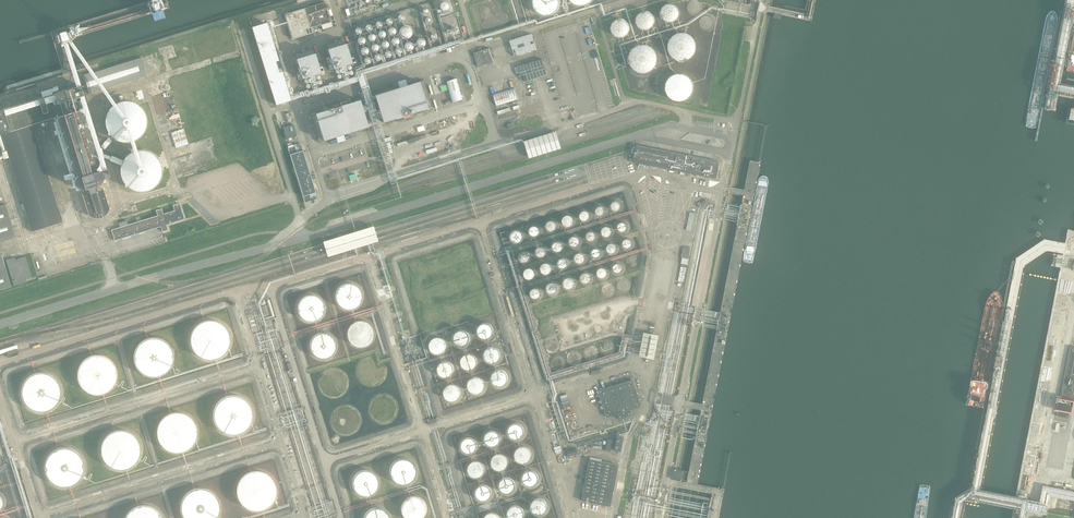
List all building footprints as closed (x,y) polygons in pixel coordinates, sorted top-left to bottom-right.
[(560,2),(560,0),(532,0),(532,1),(532,3),(533,6),(534,8),(535,11),(537,12),(539,14),(541,15),(544,16),(547,16),(549,15),(552,15),(554,13),(556,12),(558,9),(559,7),(560,5),(560,2)] [(447,2),(446,2),(445,1),(444,1),(443,1),(442,2),(441,3),(440,4),(440,5),(440,6),(440,7),(440,8),(441,9),(441,10),(442,10),(444,11),(445,11),(446,11),(447,10),(448,9),(449,8),(449,7),(449,6),(449,5),(449,4),(448,3),(447,2)] [(679,15),(680,13),(679,11),(679,9),(678,8),(677,6),(676,5),(674,4),(672,4),(671,4),(669,4),(667,4),(666,5),(664,6),(663,7),(662,9),(661,10),(661,12),(661,14),(661,15),(662,17),(663,19),(664,20),(666,21),(667,22),(669,22),(671,22),(672,22),(674,21),(676,21),(677,19),(678,18),(679,16),(679,15)] [(284,14),(292,38),(312,32),(304,8),(284,14)] [(654,22),(654,20),(654,19),(653,17),(653,16),(652,14),(650,13),(649,12),(647,12),(646,12),(644,12),(642,12),(641,13),(639,14),(638,15),(637,16),(637,18),(636,19),(636,21),(637,23),(637,24),(638,26),(639,27),(641,28),(642,29),(644,29),(646,29),(647,29),(649,28),(650,27),(652,26),(653,25),(653,24),(654,22)] [(629,30),(629,28),(629,26),(628,25),(628,23),(627,22),(625,21),(624,20),(622,19),(620,19),(619,19),(617,20),(615,20),(614,21),(613,23),(612,24),(611,26),(611,27),(611,29),(611,31),(612,32),(613,34),(614,35),(615,36),(617,37),(619,37),(620,37),(622,37),(624,36),(625,36),(627,34),(628,33),(628,32),(629,30)] [(267,23),(252,27),(276,105),(291,100),(267,23)] [(410,27),(409,27),(409,26),(408,26),(407,26),(406,26),(405,25),(404,26),(403,26),(402,26),(401,27),(400,28),(399,29),(399,30),(399,31),(398,32),(399,33),(399,34),(399,35),(400,36),(400,37),(401,37),(402,38),(403,39),(404,39),(405,39),(406,39),(407,39),(408,38),(409,38),(410,37),(411,36),(411,35),(412,35),(412,34),(412,33),(412,32),(412,31),(412,30),(411,29),(411,28),(410,27)] [(395,29),(394,28),(393,27),(392,27),(391,27),(390,27),(389,28),(388,28),(388,29),(388,30),(387,31),(388,32),(388,33),(388,34),(389,34),(390,35),(391,35),(392,35),(393,35),(394,34),(395,34),(395,33),(395,32),(396,31),(395,30),(395,29)] [(385,32),(384,31),(383,30),(382,30),(381,30),(380,30),(379,31),(378,31),(378,32),(377,33),(377,34),(377,35),(378,36),(378,37),(379,37),(380,38),(381,38),(382,38),(383,38),(384,37),(385,37),(385,36),(385,35),(385,34),(385,33),(385,32)] [(59,36),(60,41),(69,38),(67,32),(62,34),(59,36)] [(375,35),(374,35),(373,34),(373,33),(372,33),(371,33),(370,34),(369,34),(368,35),(367,36),(367,37),(367,38),(368,39),(368,40),(369,41),(370,41),(371,41),(372,41),(373,41),(374,41),(374,40),(375,39),(375,38),(375,37),(375,36),(375,35)] [(696,49),(696,46),(696,44),(695,41),(694,39),(692,37),(690,35),(688,34),(686,33),(683,33),(681,33),(678,33),(676,34),(673,36),(672,38),(670,40),(669,42),(669,45),(669,48),(669,50),(670,53),(672,55),(673,57),(676,58),(678,59),(681,60),(683,60),(686,60),(688,59),(691,58),(692,56),(694,54),(695,51),(696,49)] [(511,46),(508,47),(509,51),(512,50),(514,56),(537,49),(534,42),(532,43),(531,40),(534,39),(532,34),(509,41),(511,46)] [(365,39),(364,38),(363,37),(362,37),(361,37),(360,37),(359,37),(358,38),(357,39),(357,40),(357,41),(357,42),(357,43),(358,43),(359,44),(360,44),(361,45),(362,45),(363,44),(364,43),(365,42),(365,41),(365,40),(365,39)] [(398,40),(398,39),(397,38),(396,38),(395,37),(394,37),(393,38),(392,38),(392,39),(391,40),(391,41),(391,42),(391,43),(392,44),(392,45),(393,45),(394,46),(395,46),(396,45),(397,45),(398,44),(398,43),(399,42),(399,41),(399,40),(398,40)] [(425,41),(425,40),(424,39),(423,39),(422,38),(421,38),(420,38),(419,38),(418,39),(417,40),(416,41),(416,42),(416,43),(416,44),(416,45),(417,46),(418,47),(419,47),(420,47),(421,47),(422,47),(423,46),(424,46),(425,45),(425,43),(425,42),(425,41)] [(388,43),(388,42),(387,41),(386,41),(385,40),(384,40),(383,41),(382,41),(381,42),(381,43),(381,44),(381,45),(381,46),(382,47),(382,48),(383,48),(384,49),(385,48),(386,48),(387,48),(388,47),(388,46),(389,45),(389,44),(389,43),(388,43)] [(413,45),(412,44),(412,43),(411,42),(410,42),(409,42),(407,42),(406,42),(405,43),(404,44),(404,45),(404,47),(404,48),(404,49),(405,50),(406,50),(407,51),(408,51),(409,51),(410,51),(411,50),(412,49),(413,48),(413,47),(413,46),(413,45)] [(345,44),(327,49),(333,69),(351,63),(345,44)] [(378,46),(377,45),(377,44),(376,44),(375,44),(374,44),(373,44),(372,44),(371,45),(371,46),(370,47),(370,48),(370,49),(371,50),(372,51),(373,52),(374,52),(375,52),(376,51),(377,51),(377,50),(378,49),(378,48),(378,47),(378,46)] [(656,61),(656,58),(656,56),(655,53),(654,51),(653,49),(651,47),(648,46),(646,45),(643,44),(641,44),(638,45),(636,46),(633,48),(632,50),(630,52),(629,54),(629,57),(629,59),(629,62),(630,65),(632,67),(633,69),(636,70),(638,71),(641,72),(643,72),(646,72),(648,71),(651,70),(653,68),(654,66),(655,63),(656,61)] [(367,49),(367,48),(366,48),(365,47),(364,47),(363,47),(362,47),(362,48),(361,48),(360,49),(360,50),(360,51),(360,52),(360,53),(361,54),(362,54),(363,55),(364,55),(365,55),(366,54),(367,54),(368,53),(368,52),(368,51),(368,50),(367,49)] [(478,67),(494,63),(489,48),(474,53),(478,67)] [(313,54),(295,59),(301,79),(320,73),(313,54)] [(90,93),(148,76),(142,57),(84,76),(90,93)] [(542,59),(517,66),(520,76),(523,75),(525,82),(547,75),(542,59)] [(694,90),(694,87),(694,84),(693,82),(692,79),(690,77),(688,76),(686,74),(683,73),(681,73),(678,73),(675,74),(673,75),(671,76),(669,78),(668,81),(667,83),(666,86),(666,88),(667,91),(668,93),(669,96),(671,98),(673,99),(675,100),(678,101),(681,101),(683,101),(686,100),(688,98),(690,97),(692,95),(693,92),(694,90)] [(452,102),(462,99),(456,78),(446,81),(452,102)] [(424,80),(375,95),(383,122),(432,106),(424,80)] [(1,134),(7,151),(9,158),(31,231),(63,222),(33,125),(58,116),(58,117),(57,117),(57,118),(57,119),(57,120),(57,121),(57,122),(57,123),(57,124),(58,125),(58,126),(59,127),(60,128),(61,129),(62,129),(63,129),(64,130),(65,131),(64,132),(63,132),(62,133),(62,134),(61,135),(61,136),(61,137),(61,138),(61,139),(61,140),(62,141),(63,142),(63,143),(64,143),(65,144),(66,144),(67,144),(68,144),(69,146),(68,147),(67,148),(67,149),(66,150),(66,151),(66,152),(66,153),(66,154),(67,155),(67,156),(68,157),(69,157),(69,158),(70,158),(71,159),(72,159),(73,159),(73,161),(72,162),(72,163),(71,163),(71,164),(71,165),(70,166),(70,167),(71,168),(71,169),(71,170),(72,171),(72,172),(73,173),(74,173),(75,174),(76,174),(77,174),(78,174),(78,176),(77,177),(77,178),(76,179),(76,180),(76,181),(76,182),(76,183),(76,184),(77,184),(77,185),(78,186),(79,187),(80,187),(81,187),(82,187),(83,187),(84,187),(85,186),(88,187),(90,193),(84,194),(83,193),(89,216),(90,216),(90,215),(91,216),(92,216),(93,217),(94,217),(95,217),(96,218),(97,218),(98,218),(99,218),(100,219),(103,217),(104,216),(105,215),(106,215),(107,214),(107,213),(108,212),(109,211),(109,210),(110,209),(110,210),(104,187),(103,188),(103,189),(96,191),(95,185),(98,184),(101,183),(102,180),(103,178),(104,176),(110,173),(108,168),(106,168),(102,169),(99,170),(97,170),(96,168),(97,168),(99,165),(99,161),(99,160),(98,158),(96,156),(94,155),(92,155),(92,154),(92,153),(94,151),(95,150),(95,148),(95,146),(94,144),(92,142),(90,141),(87,140),(87,139),(89,137),(90,135),(90,133),(90,130),(88,128),(86,126),(83,126),(82,124),(84,122),(86,119),(86,116),(84,114),(82,112),(79,111),(77,111),(74,112),(70,100),(86,95),(82,84),(55,93),(55,94),(57,100),(46,104),(44,98),(39,100),(40,104),(41,105),(6,115),(5,108),(0,110),(0,130),(1,134)] [(518,100),(514,89),(493,95),(497,106),(518,100)] [(147,124),(147,121),(147,118),(146,114),(145,111),(143,109),(141,106),(138,104),(135,102),(132,101),(128,101),(125,101),(122,101),(118,102),(116,104),(113,106),(111,109),(109,111),(107,115),(107,118),(106,121),(107,124),(107,128),(109,131),(111,134),(113,136),(116,138),(119,140),(122,141),(125,141),(128,141),(132,141),(135,140),(138,138),(141,136),(143,134),(145,131),(146,128),(147,124)] [(359,101),(310,116),(319,142),(368,127),(359,101)] [(297,136),(293,124),(283,127),(287,139),(297,136)] [(185,129),(172,131),(175,147),(188,144),(185,129)] [(557,132),(525,142),(530,159),(563,149),(557,132)] [(105,149),(112,141),(108,138),(101,146),(105,149)] [(301,144),(288,148),(305,204),(312,202),(314,201),(318,200),(312,180),(315,179),(314,176),(311,176),(301,144)] [(671,152),(670,152),(669,151),(668,151),(667,151),(666,151),(666,152),(637,146),(633,162),(685,172),(685,174),(687,174),(687,176),(690,176),(691,174),(717,179),(720,164),(718,163),(718,162),(671,152)] [(163,173),(163,170),(163,167),(162,165),(161,162),(160,159),(158,157),(156,155),(154,153),(152,152),(149,151),(146,150),(143,149),(140,149),(138,150),(135,151),(132,152),(130,153),(128,155),(126,157),(124,160),(123,162),(122,165),(121,168),(121,170),(121,173),(122,176),(123,179),(124,181),(126,184),(128,186),(130,188),(132,189),(135,190),(138,191),(141,191),(143,191),(146,191),(149,190),(152,189),(154,187),(156,186),(158,184),(160,181),(161,179),(162,176),(163,173)] [(112,155),(110,160),(110,161),(122,165),(123,162),(124,160),(112,155)] [(708,202),(706,200),(698,205),(700,208),(708,202)] [(621,207),(621,206),(621,205),(620,204),(619,203),(618,202),(617,201),(616,201),(615,201),(613,202),(612,202),(611,203),(611,205),(611,206),(611,207),(611,208),(612,210),(613,210),(614,211),(615,211),(616,211),(618,211),(619,211),(620,210),(620,209),(621,207)] [(166,225),(185,219),(180,203),(173,205),(175,210),(163,214),(162,209),(156,210),(158,216),(128,225),(127,221),(118,223),(120,227),(111,230),(115,241),(161,227),(162,232),(168,230),(166,225)] [(16,236),(6,204),(0,206),(0,241),(16,236)] [(605,212),(605,211),(605,209),(604,208),(603,207),(602,206),(601,206),(600,206),(598,206),(597,207),(596,207),(595,208),(595,210),(595,211),(595,212),(595,213),(596,215),(597,215),(598,216),(599,216),(601,216),(602,216),(603,215),(604,214),(605,213),(605,212)] [(590,217),(590,215),(590,214),(589,213),(588,212),(587,211),(586,211),(585,211),(583,211),(582,211),(581,212),(580,213),(580,214),(579,216),(580,217),(580,218),(581,219),(582,220),(583,221),(584,221),(585,221),(587,221),(588,220),(589,219),(589,218),(590,217)] [(691,231),(695,213),(690,212),(686,229),(691,231)] [(574,222),(574,220),(573,219),(573,218),(572,217),(571,216),(570,215),(568,215),(567,215),(566,215),(565,216),(564,217),(563,218),(562,219),(562,220),(562,222),(563,223),(563,224),(564,225),(565,226),(567,226),(568,226),(569,226),(571,226),(572,225),(573,224),(573,223),(574,222)] [(557,226),(557,225),(557,224),(556,222),(555,221),(554,220),(553,220),(551,220),(550,220),(548,221),(547,222),(547,223),(546,224),(546,226),(546,227),(547,229),(548,230),(549,230),(551,231),(552,231),(553,231),(555,230),(556,229),(557,228),(557,226)] [(627,228),(627,227),(627,225),(626,224),(625,223),(624,222),(622,222),(621,222),(619,222),(618,223),(617,225),(617,226),(617,228),(617,229),(618,230),(619,231),(621,232),(622,232),(624,232),(625,231),(626,230),(627,228)] [(541,232),(541,230),(541,228),(540,227),(538,226),(537,225),(535,225),(533,225),(532,225),(531,227),(530,228),(529,229),(529,231),(529,233),(530,234),(531,236),(532,237),(534,237),(536,237),(537,237),(539,236),(540,235),(541,233),(541,232)] [(611,233),(612,232),(611,230),(611,229),(610,228),(608,227),(607,226),(605,227),(604,227),(602,228),(602,229),(601,231),(601,232),(602,234),(602,235),(604,236),(605,237),(607,237),(608,237),(610,236),(611,235),(611,233)] [(523,235),(523,234),(522,232),(521,231),(520,230),(519,230),(517,230),(515,230),(514,230),(513,231),(512,233),(511,234),(511,236),(511,237),(512,239),(512,240),(514,241),(515,242),(516,242),(518,242),(520,242),(521,241),(522,240),(523,238),(523,237),(523,235)] [(596,238),(596,236),(596,235),(595,234),(595,233),(594,232),(592,231),(591,231),(589,231),(588,232),(587,233),(586,234),(586,235),(586,236),(586,238),(586,239),(587,240),(588,241),(589,242),(591,242),(592,242),(594,241),(595,240),(596,239),(596,238)] [(580,243),(581,241),(580,240),(580,239),(579,238),(578,237),(577,236),(575,236),(574,236),(573,236),(571,237),(570,238),(570,239),(569,240),(569,241),(569,243),(570,244),(570,245),(571,246),(573,247),(574,247),(575,247),(577,247),(578,246),(579,245),(580,244),(580,243)] [(632,245),(632,244),(632,242),(631,241),(630,240),(629,239),(628,238),(626,238),(625,239),(623,240),(622,241),(622,242),(622,244),(622,245),(622,247),(623,248),(625,248),(626,249),(628,249),(629,248),(630,248),(631,246),(632,245)] [(564,248),(564,247),(564,245),(563,244),(562,243),(561,242),(560,241),(559,241),(557,241),(556,241),(555,242),(553,243),(553,244),(552,245),(552,247),(552,248),(553,249),(553,251),(555,252),(556,252),(557,253),(559,253),(560,252),(561,252),(562,251),(563,249),(564,248)] [(617,250),(617,248),(617,247),(616,246),(615,244),(614,244),(613,243),(611,243),(610,243),(608,244),(607,245),(606,246),(606,248),(606,249),(606,250),(607,252),(608,253),(610,253),(611,254),(613,254),(614,253),(615,252),(616,251),(617,250)] [(547,253),(547,252),(547,250),(546,249),(546,248),(545,247),(543,246),(542,246),(541,246),(539,246),(538,247),(537,248),(536,249),(536,250),(536,252),(536,253),(536,254),(537,255),(538,256),(539,257),(541,257),(542,257),(543,257),(545,256),(546,255),(546,254),(547,253)] [(681,258),(688,259),(690,248),(683,247),(681,258)] [(601,255),(601,253),(601,252),(601,251),(600,250),(599,249),(598,248),(597,248),(595,248),(594,248),(593,249),(592,250),(591,251),(591,252),(590,253),(591,255),(591,256),(592,257),(593,258),(594,258),(595,259),(597,259),(598,258),(599,258),(600,257),(601,256),(601,255)] [(530,258),(531,257),(530,255),(530,254),(529,253),(528,252),(527,251),(525,251),(524,251),(522,252),(521,252),(520,253),(519,255),(519,256),(519,258),(519,259),(520,260),(521,262),(522,262),(524,263),(525,263),(527,263),(528,262),(529,261),(530,260),(530,258)] [(585,259),(585,258),(585,257),(585,255),(584,254),(583,253),(581,253),(580,252),(578,253),(577,253),(576,254),(575,255),(574,257),(574,258),(574,259),(575,261),(576,262),(577,263),(578,263),(580,264),(581,263),(583,263),(584,262),(585,261),(585,259)] [(0,255),(0,290),(11,287),(1,255),(0,255)] [(6,260),(14,286),(27,282),(26,279),(32,277),(26,256),(16,259),(15,257),(6,260)] [(569,265),(569,263),(569,262),(568,260),(567,259),(566,258),(564,258),(562,258),(561,258),(559,259),(558,260),(557,262),(557,263),(557,265),(558,267),(559,268),(561,269),(562,269),(564,269),(566,269),(567,268),(568,267),(569,265)] [(552,270),(552,269),(552,267),(551,266),(551,265),(550,264),(548,263),(547,263),(546,263),(544,263),(543,264),(542,265),(541,266),(541,267),(540,269),(541,270),(541,272),(542,273),(543,274),(544,274),(546,275),(547,275),(548,274),(550,274),(551,273),(551,271),(552,270)] [(623,270),(623,268),(623,267),(622,265),(621,264),(620,263),(619,263),(617,263),(616,263),(615,264),(614,265),(613,266),(612,267),(612,269),(613,270),(614,272),(615,273),(616,273),(617,274),(619,273),(620,273),(621,272),(622,271),(623,270)] [(684,282),(686,268),(681,267),(678,281),(684,282)] [(535,275),(536,274),(535,272),(535,271),(534,270),(533,269),(532,268),(531,268),(530,268),(529,268),(527,268),(526,269),(525,270),(524,271),(524,272),(524,273),(524,274),(524,276),(524,277),(525,278),(526,279),(527,279),(529,280),(530,280),(531,279),(532,279),(533,278),(534,277),(535,276),(535,275)] [(607,275),(607,273),(607,272),(607,271),(606,269),(605,268),(604,268),(602,268),(601,268),(600,268),(598,269),(598,270),(597,271),(597,273),(597,274),(597,275),(598,276),(599,277),(600,278),(602,278),(603,278),(604,278),(606,277),(607,276),(607,275)] [(592,279),(592,278),(592,277),(591,275),(591,274),(590,273),(588,272),(587,272),(586,272),(584,272),(583,272),(582,273),(581,274),(580,275),(580,277),(580,278),(580,279),(580,281),(581,282),(582,283),(583,283),(584,284),(586,284),(587,284),(588,283),(590,283),(591,282),(591,281),(592,279)] [(575,285),(575,283),(575,281),(574,280),(573,279),(572,278),(571,277),(569,277),(568,277),(566,278),(565,279),(564,280),(563,281),(563,283),(563,285),(564,286),(565,287),(566,288),(568,289),(569,289),(571,289),(572,288),(573,287),(574,286),(575,285)] [(362,294),(362,291),(361,289),(360,286),(358,285),(356,283),(354,281),(351,281),(349,280),(346,280),(344,281),(341,282),(339,284),(337,286),(336,288),(335,291),(335,294),(335,296),(335,299),(336,301),(338,303),(340,305),(343,307),(346,308),(348,308),(351,308),(354,307),(356,305),(358,304),(360,302),(361,299),(362,297),(362,294)] [(558,289),(558,288),(558,287),(557,285),(557,284),(555,283),(554,283),(553,282),(551,282),(550,283),(549,284),(548,285),(547,286),(547,287),(547,289),(547,290),(548,291),(549,292),(550,293),(551,294),(553,294),(554,293),(555,293),(557,292),(557,291),(558,289)] [(541,295),(541,293),(541,292),(541,290),(540,289),(539,288),(537,288),(536,287),(534,287),(533,288),(532,289),(531,290),(530,291),(530,293),(530,294),(530,295),(531,297),(532,298),(533,299),(534,299),(536,299),(537,299),(539,298),(540,297),(541,296),(541,295)] [(325,306),(324,303),(324,301),(323,299),(321,296),(319,295),(316,293),(314,292),(311,292),(309,292),(305,293),(303,294),(301,296),(299,298),(298,301),(297,303),(297,306),(297,308),(298,311),(299,313),(301,315),(303,317),(304,318),(305,319),(307,319),(310,320),(313,320),(315,319),(317,318),(320,316),(322,314),(323,312),(324,309),(325,306)] [(230,342),(230,339),(230,336),(229,333),(228,330),(226,327),(224,325),(221,323),(219,321),(216,320),(213,319),(210,319),(206,319),(203,320),(200,321),(198,323),(195,325),(193,327),(192,330),(190,333),(190,336),(189,339),(190,342),(190,345),(192,348),(193,351),(195,354),(198,356),(200,357),(203,358),(206,359),(210,359),(213,359),(216,358),(219,357),(221,356),(224,354),(226,351),(228,348),(229,345),(230,342)] [(374,333),(374,331),(373,328),(372,325),(371,323),(369,322),(366,320),(363,319),(361,319),(357,319),(355,320),(352,321),(350,323),(349,324),(347,327),(346,330),(346,333),(346,335),(347,338),(348,340),(349,342),(351,344),(354,346),(356,347),(359,347),(361,347),(364,347),(367,345),(369,344),(371,341),(373,339),(374,336),(374,333)] [(494,332),(494,330),(494,329),(493,327),(492,326),(491,324),(490,323),(489,323),(487,322),(485,322),(484,322),(482,323),(481,324),(479,325),(478,326),(477,327),(477,329),(477,331),(477,332),(477,334),(478,335),(479,337),(480,338),(482,339),(483,339),(485,339),(486,339),(488,339),(490,338),(491,338),(492,336),(493,335),(494,334),(494,332)] [(336,344),(336,343),(336,340),(335,338),(334,336),(332,334),(330,332),(328,331),(326,330),(323,330),(320,330),(317,331),(316,332),(313,334),(311,336),(310,338),(309,341),(309,343),(309,346),(310,348),(311,351),(313,353),(315,355),(317,356),(320,357),(322,357),(325,357),(327,356),(330,355),(332,353),(333,352),(335,349),(336,346),(336,344)] [(470,339),(470,337),(470,336),(469,334),(468,333),(467,332),(466,331),(464,330),(463,330),(461,330),(460,330),(458,330),(457,331),(456,332),(455,333),(454,335),(453,336),(453,338),(453,339),(454,341),(454,342),(455,343),(456,344),(458,345),(459,346),(461,346),(462,346),(464,346),(465,345),(467,344),(468,343),(469,342),(469,340),(470,339)] [(645,333),(640,357),(655,360),(660,336),(645,333)] [(173,359),(173,356),(173,354),(172,351),(171,348),(170,345),(168,343),(166,341),(164,339),(161,338),(158,337),(155,337),(152,336),(149,337),(147,338),(144,339),(141,340),(139,342),(137,344),(136,347),(134,349),(134,352),(133,355),(133,358),(134,361),(134,364),(136,366),(137,369),(139,371),(141,373),(144,374),(147,375),(150,376),(152,376),(155,376),(158,376),(161,375),(164,374),(166,372),(168,370),(170,367),(171,365),(172,362),(173,359)] [(447,346),(447,345),(447,343),(446,342),(445,340),(444,339),(443,338),(441,337),(440,337),(438,337),(437,337),(435,337),(434,338),(432,339),(431,340),(430,342),(430,343),(430,345),(430,347),(430,348),(431,350),(432,351),(433,352),(435,353),(436,354),(438,354),(439,354),(441,354),(442,353),(444,352),(445,351),(446,350),(447,348),(447,346)] [(501,357),(501,355),(501,354),(500,352),(500,351),(499,349),(498,348),(496,347),(495,347),(493,346),(492,346),(490,347),(488,347),(487,348),(486,349),(485,351),(484,352),(484,354),(484,355),(484,357),(485,358),(485,360),(487,361),(488,362),(489,363),(491,363),(492,363),(494,363),(496,363),(497,362),(498,361),(499,360),(500,358),(501,357)] [(1073,386),(1073,347),(1070,346),(1060,395),(1057,395),(1054,409),(1058,410),(1056,415),(1068,418),(1069,412),(1071,412),(1073,396),(1073,394),(1072,394),(1073,386)] [(8,358),(19,354),(18,349),(6,352),(8,358)] [(100,354),(96,353),(92,354),(89,355),(85,357),(82,360),(80,364),(78,367),(77,371),(77,375),(78,379),(80,383),(82,386),(85,389),(89,391),(92,393),(96,393),(100,393),(104,392),(108,390),(111,388),(114,385),(116,381),(117,377),(118,373),(117,369),(116,365),(114,362),(111,359),(108,356),(104,355),(100,354)] [(477,364),(477,363),(477,361),(477,360),(476,358),(476,357),(475,356),(473,355),(472,354),(470,354),(469,354),(467,354),(466,354),(464,355),(463,356),(462,357),(461,358),(461,360),(461,361),(461,363),(461,365),(462,366),(463,367),(464,368),(465,369),(467,370),(468,370),(470,370),(471,370),(473,369),(474,368),(475,367),(476,366),(477,364)] [(454,371),(454,370),(454,368),(454,366),(453,365),(452,364),(451,362),(450,362),(448,361),(447,361),(445,361),(443,361),(442,361),(441,362),(439,363),(438,365),(438,366),(437,368),(437,369),(437,371),(438,373),(439,374),(440,375),(441,376),(442,377),(444,378),(446,378),(447,378),(449,377),(450,376),(452,375),(453,374),(454,373),(454,371)] [(508,380),(508,378),(508,377),(508,375),(507,374),(506,372),(505,371),(504,370),(502,370),(500,369),(499,369),(497,370),(496,370),(494,371),(493,372),(492,374),(491,375),(491,377),(491,378),(491,380),(492,382),(493,383),(494,384),(495,385),(496,386),(498,387),(500,387),(501,387),(503,386),(504,385),(506,384),(507,383),(508,382),(508,380)] [(62,394),(62,391),(62,388),(61,385),(60,382),(58,379),(56,377),(54,375),(51,373),(48,372),(45,371),(42,371),(39,371),(35,372),(33,373),(30,375),(27,377),(25,379),(24,382),(22,385),(22,388),(21,391),(22,394),(22,397),(24,400),(25,403),(27,405),(30,407),(33,409),(35,410),(39,411),(42,411),(45,411),(48,410),(51,409),(54,407),(56,405),(58,403),(60,400),(61,397),(62,394)] [(484,387),(485,386),(485,384),(484,382),(484,381),(483,380),(482,379),(480,378),(479,377),(477,377),(476,377),(474,377),(473,377),(471,378),(470,379),(469,381),(468,382),(468,384),(468,385),(468,387),(469,388),(469,390),(470,391),(472,392),(473,393),(475,393),(476,393),(478,393),(479,393),(481,392),(482,391),(483,390),(484,389),(484,387)] [(632,380),(598,390),(607,417),(617,414),(619,420),(632,416),(630,410),(641,407),(633,379),(632,380)] [(461,395),(461,393),(461,391),(461,390),(460,388),(459,387),(458,386),(456,385),(455,384),(453,384),(452,384),(450,384),(449,385),(447,386),(446,387),(445,388),(444,389),(444,391),(444,393),(444,394),(444,396),(445,397),(446,398),(448,400),(449,400),(451,401),(452,401),(454,401),(455,400),(457,400),(458,399),(459,397),(460,396),(461,395)] [(586,391),(591,406),(597,404),(592,389),(586,391)] [(253,417),(254,414),(253,411),(253,408),(251,405),(250,403),(248,400),(246,398),(243,397),(240,395),(237,394),(234,394),(231,394),(228,395),(225,396),(222,397),(220,399),(218,401),(216,404),(215,407),(214,410),(213,413),(213,416),(214,419),(215,422),(216,425),(218,427),(220,429),(222,431),(225,433),(228,434),(231,434),(234,435),(237,434),(240,433),(243,432),(246,430),(248,428),(250,426),(251,423),(253,420),(253,417)] [(197,435),(197,432),(197,429),(196,425),(195,423),(193,420),(191,417),(188,415),(186,414),(183,413),(179,412),(176,412),(173,412),(170,413),(167,414),(164,416),(162,419),(160,421),(159,424),(158,427),(157,430),(157,433),(158,437),(159,440),(160,442),(162,445),(164,447),(167,449),(170,450),(173,451),(176,452),(179,452),(183,451),(186,450),(188,448),(191,446),(193,444),(195,441),(196,438),(197,435)] [(1063,418),(1053,416),(1048,441),(1058,443),(1063,418)] [(1062,432),(1068,433),(1071,423),(1064,421),(1062,432)] [(524,432),(524,431),(524,429),(524,428),(523,426),(522,425),(521,424),(519,423),(518,423),(517,423),(515,423),(513,423),(512,424),(511,425),(510,426),(509,427),(508,428),(508,430),(508,432),(508,433),(509,434),(510,436),(511,437),(512,438),(513,438),(515,439),(516,439),(518,439),(519,438),(521,437),(522,436),(523,435),(524,434),(524,432)] [(501,439),(501,438),(501,436),(500,435),(500,433),(499,432),(498,431),(496,430),(495,430),(493,429),(492,430),(490,430),(489,431),(487,431),(486,433),(485,434),(485,435),(484,437),(484,439),(485,440),(485,442),(486,443),(487,444),(489,445),(490,446),(492,446),(493,446),(495,446),(496,445),(498,444),(499,443),(500,442),(500,441),(501,439)] [(141,453),(141,449),(141,446),(140,443),(138,440),(137,437),(134,434),(132,432),(129,431),(125,430),(122,430),(119,430),(115,430),(112,432),(109,433),(107,436),(105,438),(103,441),(102,444),(101,448),(101,451),(102,454),(103,457),(105,460),(107,463),(109,465),(112,467),(115,468),(119,469),(122,469),(125,469),(128,468),(131,466),(134,464),(137,462),(138,459),(140,456),(141,453)] [(614,451),(621,452),(624,438),(617,436),(614,451)] [(477,446),(477,445),(477,443),(476,442),(476,440),(475,439),(473,438),(472,437),(471,437),(469,437),(467,437),(466,437),(465,438),(463,439),(462,440),(462,442),(461,443),(461,445),(461,446),(462,448),(462,449),(463,450),(465,451),(466,452),(467,453),(469,453),(471,453),(472,452),(474,451),(475,450),(476,449),(476,448),(477,446)] [(85,471),(85,468),(85,465),(84,462),(83,459),(81,456),(79,454),(77,452),(74,450),(72,449),(69,448),(66,447),(62,448),(59,448),(56,449),(54,451),(51,453),(49,455),(47,457),(46,460),(45,463),(45,466),(45,469),(45,472),(46,475),(47,478),(49,480),(51,483),(54,485),(56,486),(59,487),(62,488),(65,488),(69,487),(72,487),(74,485),(77,484),(79,482),(81,479),(83,477),(84,474),(85,471)] [(531,456),(531,455),(531,453),(531,452),(530,450),(529,449),(528,448),(526,447),(525,447),(524,447),(522,447),(521,447),(519,448),(518,449),(517,450),(516,451),(516,452),(515,454),(515,455),(516,457),(516,458),(517,459),(518,460),(519,461),(521,462),(522,462),(524,462),(525,462),(527,462),(528,461),(529,460),(530,459),(531,457),(531,456)] [(577,449),(567,452),(568,457),(578,454),(577,449)] [(507,463),(508,462),(507,460),(507,459),(506,457),(505,456),(504,455),(502,454),(501,454),(499,454),(498,454),(496,455),(495,455),(494,456),(493,458),(492,459),(492,461),(492,462),(492,464),(493,465),(494,467),(495,468),(496,469),(498,469),(499,469),(501,469),(502,469),(504,468),(505,467),(506,466),(507,465),(507,463)] [(416,470),(416,467),(415,464),(413,461),(412,459),(409,458),(407,457),(404,456),(402,456),(399,457),(397,457),(394,459),(392,461),(391,463),(390,465),(389,468),(389,470),(389,473),(390,476),(392,478),(394,480),(396,482),(398,483),(400,483),(403,484),(406,483),(408,482),(411,481),(412,480),(414,478),(415,475),(416,473),(416,470)] [(611,506),(619,465),(590,460),(583,492),(582,501),(611,506)] [(484,470),(484,469),(484,467),(484,466),(483,464),(482,463),(481,462),(479,461),(478,461),(476,461),(475,461),(473,461),(472,462),(471,463),(470,464),(469,466),(469,467),(468,469),(469,470),(469,472),(470,473),(471,474),(472,475),(473,476),(475,476),(476,477),(478,476),(479,476),(481,475),(482,474),(483,473),(484,472),(484,470)] [(379,481),(379,480),(379,478),(378,475),(377,473),(375,471),(374,469),(371,468),(368,467),(366,466),(362,466),(360,467),(358,468),(355,470),(354,472),(352,475),(351,478),(351,480),(351,482),(352,485),(353,487),(354,490),(356,491),(358,493),(362,494),(364,494),(367,494),(369,494),(372,492),(374,491),(376,489),(378,486),(379,483),(379,481)] [(672,468),(670,479),(672,479),(679,481),(683,481),(685,470),(680,469),(679,469),(674,468),(672,468)] [(278,493),(278,490),(278,487),(277,484),(276,481),(274,478),(272,476),(270,474),(267,472),(264,471),(261,470),(258,469),(255,470),(252,470),(249,471),(246,473),(244,475),(242,477),(240,479),(238,482),(237,485),(237,488),(237,492),(237,495),(238,498),(240,500),(242,503),(244,505),(246,507),(249,509),(252,510),(255,510),(258,510),(261,510),(264,509),(267,508),(270,506),(272,504),(274,502),(276,499),(277,496),(278,493)] [(538,479),(538,478),(538,476),(537,475),(537,474),(536,472),(535,471),(533,471),(532,470),(530,470),(529,470),(527,471),(526,471),(525,472),(524,473),(523,475),(523,476),(523,478),(523,479),(523,481),(524,482),(525,483),(526,484),(527,485),(529,485),(530,485),(532,485),(533,485),(535,484),(536,483),(537,482),(537,481),(538,479)] [(515,486),(515,485),(515,483),(514,482),(514,480),(513,479),(512,478),(510,477),(509,477),(507,477),(506,477),(504,477),(503,478),(502,479),(500,480),(500,481),(499,482),(499,484),(499,485),(499,487),(500,488),(500,490),(502,491),(503,492),(504,492),(506,493),(507,493),(509,493),(510,492),(512,491),(513,490),(514,489),(514,488),(515,486)] [(492,494),(492,492),(492,491),(491,489),(490,488),(489,487),(488,486),(487,485),(485,484),(484,484),(482,484),(481,485),(479,485),(478,486),(477,487),(476,489),(475,490),(475,492),(475,493),(475,495),(476,496),(477,498),(478,499),(479,500),(481,500),(482,501),(484,501),(485,500),(487,500),(488,499),(489,498),(490,497),(491,495),(492,494)] [(220,507),(220,504),(219,500),(218,497),(216,495),(214,492),(211,490),(208,489),(205,487),(202,487),(199,487),(195,487),(192,488),(189,490),(187,492),(184,495),(183,497),(181,500),(180,504),(180,507),(180,510),(181,513),(183,516),(184,517),(217,517),(218,516),(219,513),(220,510),(220,507)] [(428,506),(428,504),(427,502),(426,499),(424,497),(422,495),(419,494),(417,493),(415,493),(413,493),(412,493),(409,494),(407,495),(405,497),(404,499),(402,501),(402,503),(401,506),(401,508),(402,511),(403,513),(405,515),(407,517),(408,517),(421,517),(424,516),(425,514),(427,512),(427,510),(428,507),(428,506)] [(547,507),(547,506),(547,504),(546,503),(546,502),(545,501),(544,500),(542,499),(541,498),(540,498),(538,498),(537,499),(535,499),(534,500),(533,501),(532,502),(532,504),(531,505),(531,507),(532,508),(532,509),(533,511),(534,512),(535,513),(537,513),(538,514),(540,514),(541,514),(542,513),(544,512),(545,511),(546,510),(546,509),(547,507)] [(162,517),(161,514),(159,512),(156,509),(153,507),(150,506),(147,505),(143,504),(140,505),(136,506),(133,507),(130,509),(128,511),(126,514),(124,517),(162,517)] [(390,517),(390,515),(389,513),(388,510),(386,508),(385,507),(382,505),(380,504),(377,504),(374,504),(372,505),(369,506),(367,508),(365,509),(364,512),(363,515),(363,517),(390,517)] [(524,513),(523,512),(523,510),(522,509),(521,508),(520,507),(519,506),(518,506),(516,505),(515,506),(513,506),(512,506),(511,507),(510,508),(509,510),(508,511),(508,512),(508,514),(508,515),(509,517),(510,517),(522,517),(523,516),(523,515),(524,513)] [(1044,507),(1035,514),(1038,517),(1039,517),(1047,511),(1044,507)]
